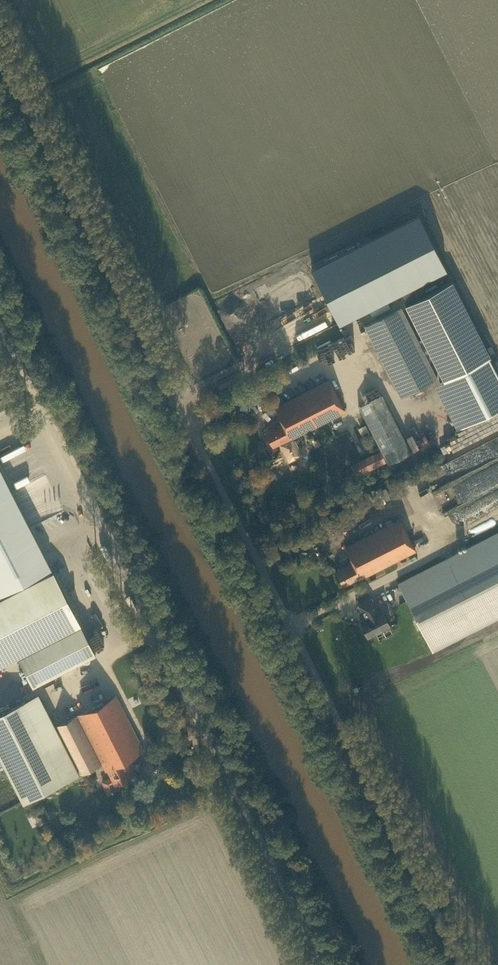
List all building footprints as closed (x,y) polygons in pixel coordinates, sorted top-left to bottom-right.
[(416,213),(309,267),(338,324),(398,293),(404,304),(418,297),(413,286),(445,270),(436,252),(416,213)] [(404,304),(442,379),(487,356),(489,355),(451,281),(418,297),(404,304)] [(363,324),(400,397),(437,378),(400,306),(363,324)] [(497,407),(497,379),(490,363),(487,356),(442,379),(465,424),(497,407)] [(281,424),(264,433),(271,446),(279,442),(288,460),(299,455),(291,438),(345,411),(328,380),(274,408),(281,424)] [(381,394),(358,406),(387,463),(410,451),(381,394)] [(355,434),(363,431),(359,422),(351,425),(355,434)] [(314,447),(319,445),(316,439),(311,442),(314,447)] [(475,464),(481,462),(479,456),(483,455),(480,444),(456,452),(461,466),(474,461),(475,464)] [(372,455),(366,458),(371,469),(377,466),(372,455)] [(433,509),(445,509),(466,500),(466,494),(484,485),(485,476),(482,470),(497,470),(497,459),(473,470),(444,470),(448,478),(424,489),(433,509)] [(51,568),(0,468),(0,593),(51,568)] [(358,579),(415,550),(399,519),(345,547),(352,562),(335,571),(342,585),(357,577),(358,579)] [(71,525),(46,537),(49,542),(73,530),(71,525)] [(431,649),(497,615),(497,533),(458,554),(458,552),(445,558),(446,560),(398,585),(431,649)] [(32,686),(95,654),(52,571),(0,598),(0,666),(17,657),(32,686)] [(88,610),(101,602),(100,599),(86,606),(88,610)] [(358,605),(363,615),(364,615),(366,619),(359,622),(367,637),(389,626),(381,611),(378,612),(371,599),(358,605)] [(127,757),(142,749),(115,696),(55,726),(79,774),(101,762),(105,770),(107,769),(110,776),(101,781),(107,793),(115,789),(113,785),(130,776),(125,765),(127,764),(129,760),(127,757)] [(23,801),(63,780),(23,702),(10,708),(8,704),(0,708),(0,756),(23,801)] [(43,810),(34,814),(39,825),(48,820),(43,810)]
